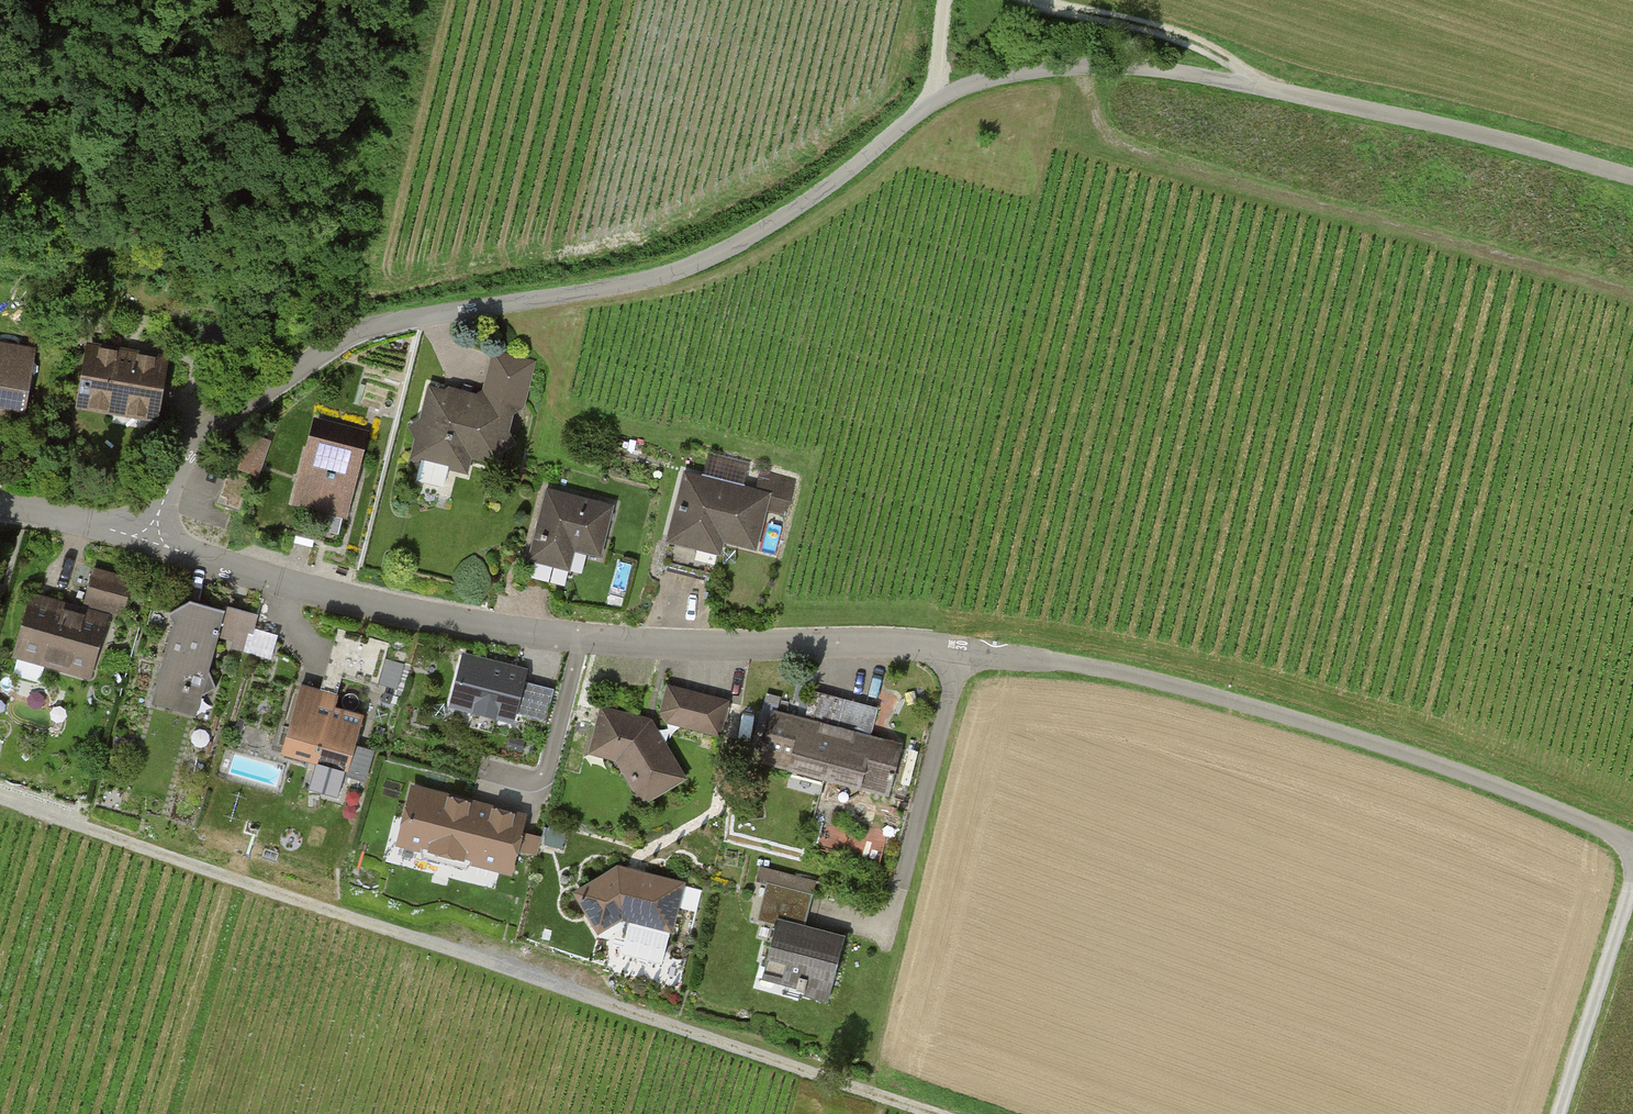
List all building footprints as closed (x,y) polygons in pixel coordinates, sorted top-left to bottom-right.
[(0,342),(0,431),(22,434),(35,347),(0,342)] [(168,355),(85,343),(75,408),(158,420),(168,355)] [(480,396),(425,383),(407,461),(469,475),(473,457),(499,463),(510,417),(521,420),(535,363),(491,352),(480,396)] [(345,519),(364,432),(312,420),(293,507),(345,519)] [(264,467),(270,442),(248,437),(242,462),(264,467)] [(769,493),(684,471),(666,541),(720,555),(722,545),(754,553),(769,493)] [(614,506),(545,489),(526,563),(569,574),(574,553),(600,559),(614,506)] [(117,610),(128,569),(90,559),(79,599),(108,606),(117,610)] [(28,585),(10,649),(91,671),(108,606),(79,599),(28,585)] [(230,610),(176,597),(150,704),(204,717),(230,610)] [(530,670),(460,654),(445,718),(515,735),(530,670)] [(726,701),(669,687),(660,723),(718,737),(726,701)] [(818,691),(815,713),(881,723),(884,701),(818,691)] [(363,710),(298,693),(280,760),(345,778),(363,710)] [(617,763),(641,805),(684,780),(649,721),(598,709),(587,756),(617,763)] [(900,744),(773,712),(760,766),(886,798),(900,744)] [(368,773),(376,744),(358,739),(350,769),(368,773)] [(528,822),(409,793),(394,856),(513,885),(528,822)] [(683,883),(617,867),(572,894),(596,934),(620,919),(671,932),(683,883)] [(772,926),(758,981),(829,998),(845,936),(806,927),(816,885),(766,873),(754,921),(772,926)]
